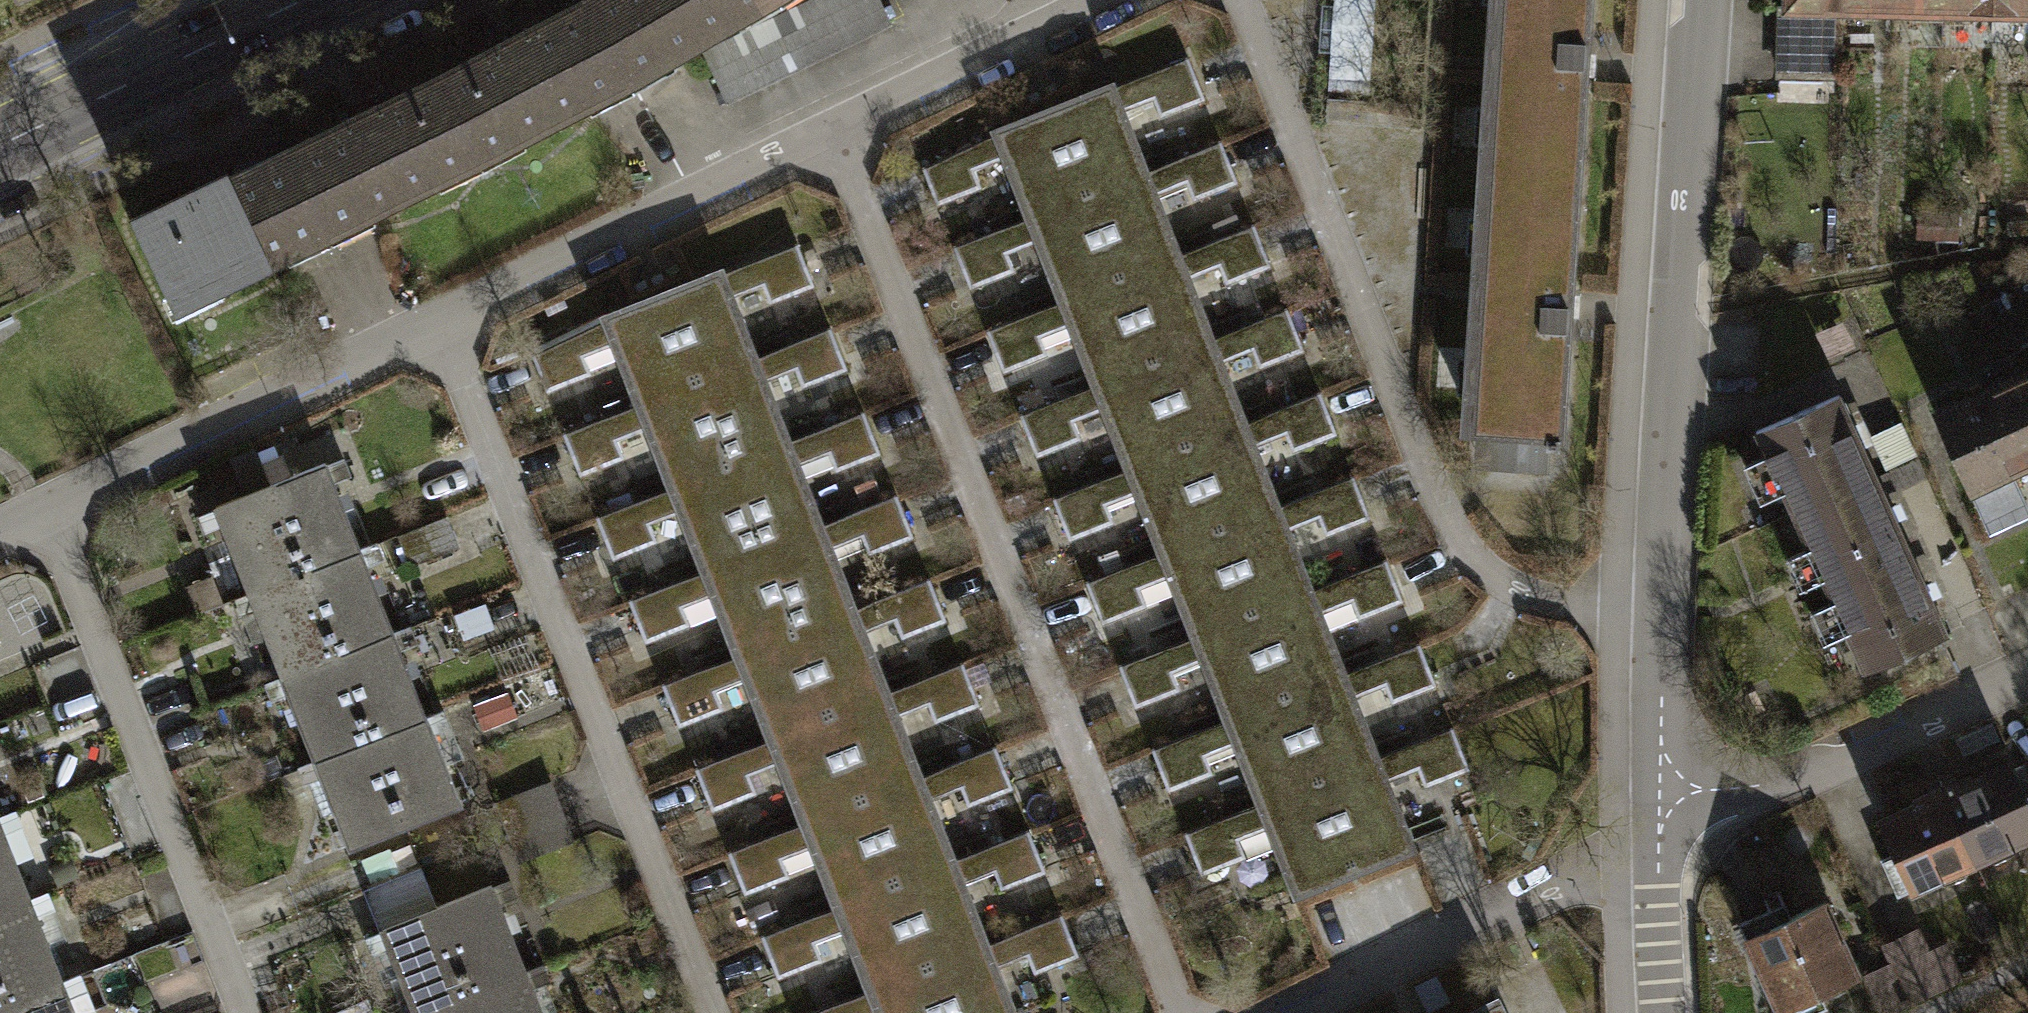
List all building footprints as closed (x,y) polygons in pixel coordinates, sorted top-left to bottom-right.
[(586,1),(629,77),(764,0),(587,0),(586,1)] [(727,101),(890,23),(879,0),(809,0),(703,51),(727,101)] [(1328,99),(1368,101),(1375,0),(1335,0),(1328,99)] [(1588,0),(1503,0),(1476,431),(1547,435),(1546,445),(1560,446),(1570,301),(1584,67),(1588,0)] [(1843,0),(1789,0),(1788,6),(1782,6),(1781,62),(1842,63),(1843,7),(1843,0)] [(1893,0),(1843,0),(1843,7),(1893,8),(1893,0)] [(1943,0),(1893,0),(1893,8),(1943,10),(1943,0)] [(1993,0),(1943,0),(1943,10),(1993,11),(1993,0)] [(1993,11),(2027,12),(2027,0),(1993,0),(1993,11)] [(500,46),(438,78),(478,155),(629,77),(586,1),(525,32),(524,30),(498,43),(500,46)] [(1056,113),(1088,194),(1143,172),(1119,111),(1152,97),(1158,111),(1202,94),(1188,57),(1056,113)] [(351,120),(290,150),(327,229),(478,155),(438,78),(377,108),(375,105),(349,117),(351,120)] [(1008,154),(1032,216),(1088,194),(1056,113),(922,165),(935,199),(979,182),(973,167),(1008,154)] [(1088,194),(1121,278),(1176,256),(1152,194),(1186,181),(1191,194),(1235,177),(1221,141),(1143,172),(1088,194)] [(225,177),(137,219),(177,301),(327,229),(290,150),(227,180),(225,177)] [(1041,238),(1065,300),(1121,278),(1088,194),(1032,216),(954,246),(968,282),(1012,265),(1007,251),(1041,238)] [(1121,278),(1154,362),(1210,340),(1185,278),(1218,264),(1224,278),(1268,260),(1254,225),(1176,256),(1121,278)] [(664,296),(697,380),(752,359),(728,297),(762,284),(768,297),(811,280),(797,243),(718,275),(664,296)] [(1073,322),(1098,384),(1154,362),(1121,278),(1065,300),(987,330),(1001,367),(1046,349),(1040,335),(1073,322)] [(616,341),(642,402),(697,380),(664,296),(610,319),(531,352),(545,386),(588,368),(583,355),(616,341)] [(1154,362),(1187,445),(1242,424),(1218,362),(1252,348),(1258,362),(1302,345),(1287,309),(1210,340),(1154,362)] [(752,359),(697,380),(730,464),(786,442),(761,380),(795,367),(800,380),(845,363),(831,328),(752,359)] [(1107,406),(1131,467),(1187,445),(1154,362),(1098,384),(1019,414),(1034,451),(1079,433),(1073,419),(1107,406)] [(2015,375),(2027,405),(2027,369),(2015,375)] [(2015,375),(1935,412),(1990,534),(2027,517),(2027,507),(2012,473),(2027,465),(2027,405),(2015,375)] [(650,424),(675,486),(730,464),(697,380),(642,402),(563,433),(578,470),(621,452),(615,438),(650,424)] [(1187,445),(1220,530),(1275,508),(1250,446),(1285,432),(1290,445),(1334,428),(1320,393),(1242,424),(1187,445)] [(1792,512),(1875,475),(1839,394),(1757,431),(1768,456),(1746,466),(1761,499),(1783,490),(1792,512)] [(786,442),(730,464),(763,548),(819,526),(794,464),(828,450),(834,464),(877,447),(864,412),(786,442)] [(1141,490),(1165,551),(1220,530),(1187,445),(1131,467),(1053,498),(1068,534),(1112,517),(1106,503),(1141,490)] [(230,458),(246,495),(268,486),(252,448),(230,458)] [(270,485),(304,570),(359,549),(325,464),(270,485)] [(683,508),(708,570),(763,548),(730,464),(675,486),(596,517),(610,553),(655,535),(649,521),(683,508)] [(1828,589),(1910,553),(1875,475),(1792,512),(1809,549),(1789,559),(1801,586),(1822,577),(1828,589)] [(1220,530),(1253,613),(1308,591),(1284,529),(1318,516),(1323,530),(1367,513),(1353,477),(1275,508),(1220,530)] [(216,507),(250,592),(304,570),(270,485),(268,486),(246,495),(216,507)] [(819,526),(763,548),(797,632),(852,611),(827,548),(861,534),(867,548),(911,531),(897,495),(819,526)] [(445,517),(397,535),(408,564),(456,546),(445,517)] [(1173,573),(1198,635),(1253,613),(1220,530),(1165,551),(1085,582),(1100,619),(1145,601),(1139,587),(1173,573)] [(716,591),(741,654),(797,632),(763,548),(708,570),(630,600),(644,636),(687,618),(682,605),(716,591)] [(359,549),(304,570),(338,655),(392,633),(359,549)] [(1864,670),(1946,633),(1910,553),(1828,589),(1834,603),(1812,613),(1824,640),(1846,630),(1864,670)] [(1253,613),(1286,697),(1342,675),(1317,612),(1351,599),(1356,613),(1401,595),(1387,560),(1308,591),(1253,613)] [(250,592),(283,676),(338,655),(304,570),(250,592)] [(852,611),(797,632),(830,716),(884,695),(860,631),(894,618),(900,632),(944,614),(929,578),(852,611)] [(485,602),(454,614),(463,639),(494,627),(485,602)] [(1206,657),(1230,719),(1286,697),(1253,613),(1198,635),(1119,666),(1133,703),(1177,686),(1171,671),(1206,657)] [(749,676),(775,738),(830,716),(797,632),(741,654),(662,685),(676,720),(721,702),(715,688),(749,676)] [(392,633),(338,655),(371,738),(425,717),(392,633)] [(1286,697),(1319,781),(1375,759),(1350,697),(1384,683),(1390,697),(1434,680),(1420,644),(1342,675),(1286,697)] [(283,676),(316,759),(371,738),(338,655),(283,676)] [(884,695),(830,716),(863,800),(918,778),(893,715),(927,701),(933,715),(977,698),(963,664),(884,695)] [(508,692),(473,706),(483,729),(517,716),(508,692)] [(1240,740),(1265,802),(1319,781),(1286,697),(1230,719),(1152,749),(1167,786),(1211,768),(1205,754),(1240,740)] [(783,759),(808,821),(863,800),(830,716),(775,738),(696,769),(710,804),(754,787),(748,773),(783,759)] [(425,717),(371,738),(405,823),(459,802),(425,717)] [(1319,781),(1354,869),(1409,846),(1383,780),(1417,766),(1423,781),(1467,763),(1453,728),(1375,759),(1319,781)] [(316,759),(350,845),(405,823),(371,738),(316,759)] [(918,778),(863,800),(896,884),(951,862),(926,799),(961,786),(966,800),(1010,782),(996,747),(918,778)] [(1999,760),(1935,789),(1970,866),(2027,840),(2027,782),(2027,781),(2012,788),(1999,760)] [(1273,824),(1299,890),(1354,869),(1319,781),(1265,802),(1185,834),(1199,869),(1243,852),(1238,838),(1273,824)] [(1970,866),(1935,789),(1871,818),(1887,853),(1870,861),(1889,903),(1970,866)] [(816,844),(840,906),(896,884),(863,800),(808,821),(729,852),(742,888),(787,870),(782,857),(816,844)] [(30,900),(0,825),(0,912),(30,900)] [(951,862),(896,884),(929,967),(985,946),(960,883),(993,870),(999,883),(1043,866),(1029,831),(951,862)] [(383,929),(433,910),(420,880),(372,899),(383,929)] [(849,927),(873,989),(929,967),(896,884),(840,906),(762,936),(776,972),(820,954),(814,941),(849,927)] [(491,886),(437,908),(471,993),(525,972),(491,886)] [(0,912),(0,983),(8,1003),(62,981),(30,900),(0,912)] [(1824,901),(1768,926),(1762,912),(1740,922),(1781,1012),(1807,1012),(1824,1005),(1818,992),(1857,974),(1824,901)] [(416,1012),(421,1012),(471,993),(437,908),(433,910),(383,929),(416,1012)] [(929,967),(947,1012),(1011,1012),(992,966),(1026,952),(1032,967),(1076,950),(1062,915),(985,946),(929,967)] [(1891,964),(1909,1001),(1960,977),(1945,945),(1927,953),(1916,930),(1882,945),(1891,964)] [(1909,1001),(1891,964),(1867,975),(1885,1012),(1909,1001)] [(883,1012),(947,1012),(929,967),(873,989),(813,1012),(877,1012),(882,1011),(883,1012)] [(471,993),(479,1012),(542,1012),(525,972),(471,993)] [(8,1003),(12,1012),(74,1012),(62,981),(8,1003)] [(471,993),(421,1012),(479,1012),(471,993)] [(1469,1012),(1505,1012),(1498,999),(1469,1012)] [(8,1003),(0,1006),(0,1012),(12,1012),(8,1003)]
